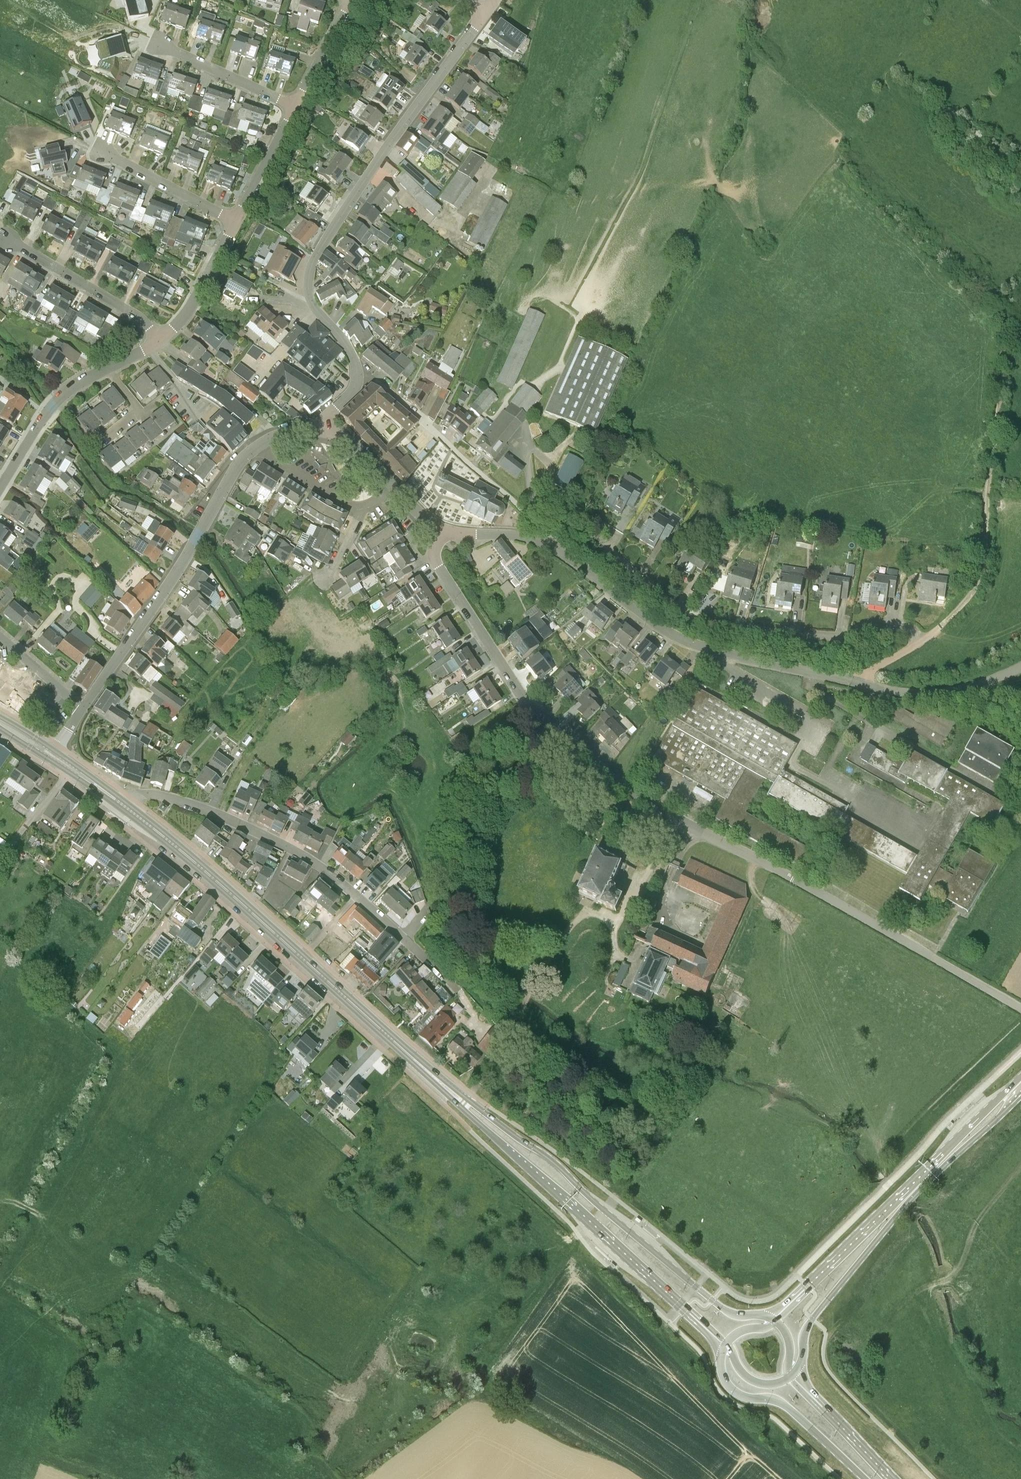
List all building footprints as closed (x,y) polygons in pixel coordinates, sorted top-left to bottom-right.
[(129,22),(148,17),(144,0),(123,0),(129,22)] [(280,9),(283,0),(267,0),(266,4),(280,9)] [(297,29),(306,32),(310,22),(318,24),(324,3),(313,0),(302,0),(300,7),(298,16),(300,16),(297,29)] [(418,29),(425,33),(428,29),(437,35),(442,27),(445,24),(442,22),(446,16),(436,9),(439,5),(431,0),(426,0),(420,8),(428,13),(425,18),(418,28),(418,29)] [(166,6),(161,21),(173,25),(179,11),(177,10),(166,6)] [(179,11),(173,25),(185,29),(190,15),(179,11)] [(203,15),(196,37),(209,41),(216,20),(203,15)] [(220,45),(227,24),(216,20),(209,41),(220,45)] [(494,37),(491,41),(512,56),(514,52),(523,41),(516,36),(508,30),(502,26),(501,25),(492,36),(494,37)] [(406,31),(401,37),(409,43),(403,51),(408,55),(408,56),(405,61),(404,61),(408,64),(413,67),(416,69),(417,70),(422,63),(427,56),(414,47),(411,45),(416,39),(406,31)] [(248,42),(243,57),(246,57),(251,59),(255,61),(260,46),(262,39),(250,35),(248,42)] [(123,37),(96,44),(97,45),(101,62),(101,63),(98,70),(97,71),(115,79),(116,78),(119,71),(119,62),(119,60),(119,58),(122,58),(128,56),(128,55),(123,38),(123,37)] [(235,38),(230,52),(243,57),(248,42),(235,38)] [(266,66),(265,68),(279,73),(284,58),(286,51),(273,46),(270,53),(268,61),(266,66)] [(284,58),(279,73),(281,74),(287,75),(290,76),(295,61),(298,52),(287,48),(286,51),(284,58)] [(360,61),(363,63),(369,55),(367,53),(360,61)] [(477,55),(468,68),(476,74),(481,77),(490,65),(495,69),(501,61),(487,53),(482,60),(479,57),(480,56),(477,55)] [(135,69),(133,75),(145,79),(150,64),(138,60),(135,69)] [(147,84),(144,91),(152,94),(151,98),(156,100),(156,98),(158,99),(159,97),(164,83),(162,82),(158,81),(159,77),(161,74),(162,70),(163,68),(151,64),(150,64),(145,79),(148,80),(147,84)] [(362,66),(358,72),(369,80),(373,74),(362,66)] [(82,73),(79,79),(88,83),(91,78),(82,73)] [(164,83),(159,97),(164,99),(165,99),(166,95),(178,99),(180,94),(185,79),(179,77),(174,75),(172,75),(172,76),(167,74),(164,83)] [(384,74),(375,86),(376,86),(377,87),(381,90),(395,100),(396,99),(399,94),(403,88),(390,78),(384,74)] [(130,79),(124,75),(117,88),(122,92),(130,79)] [(463,75),(454,86),(465,95),(469,98),(472,93),(469,90),(474,83),(471,81),(463,75)] [(185,79),(180,94),(191,98),(187,110),(193,112),(198,98),(192,96),(197,83),(185,79)] [(354,92),(359,85),(352,81),(352,82),(349,80),(347,84),(349,86),(348,87),(354,92)] [(454,86),(445,99),(453,105),(460,110),(464,105),(460,102),(465,95),(454,86)] [(495,102),(499,95),(489,87),(484,94),(489,97),(495,102)] [(130,96),(136,99),(138,92),(132,90),(130,96)] [(198,98),(193,112),(194,112),(195,112),(198,114),(200,114),(211,118),(212,116),(214,110),(220,95),(207,90),(204,100),(199,99),(198,98)] [(381,90),(373,102),(387,111),(395,100),(381,90)] [(220,95),(214,110),(226,114),(224,120),(222,125),(228,128),(233,114),(227,112),(230,105),(231,101),(232,99),(220,95)] [(80,99),(63,106),(73,130),(75,130),(77,129),(88,124),(84,115),(87,114),(85,110),(80,99)] [(313,109),(319,112),(321,107),(315,104),(313,109)] [(250,125),(255,110),(242,105),(242,107),(237,105),(236,105),(233,114),(228,128),(233,129),(235,130),(246,134),(249,124),(250,125)] [(354,117),(353,119),(359,124),(361,122),(364,124),(366,126),(373,130),(378,123),(382,118),(380,116),(379,116),(375,113),(368,108),(363,105),(359,111),(354,117)] [(106,121),(104,125),(106,126),(105,128),(118,133),(124,117),(126,111),(114,107),(111,113),(108,121),(106,121)] [(453,118),(447,113),(439,107),(430,119),(445,129),(453,118)] [(241,149),(243,150),(253,153),(267,114),(255,110),(250,125),(249,124),(246,134),(241,149)] [(465,119),(464,120),(475,128),(479,122),(480,122),(469,114),(465,119)] [(124,117),(118,133),(121,134),(126,137),(130,138),(136,122),(124,118),(124,117)] [(430,119),(421,131),(429,137),(434,141),(430,147),(444,157),(449,150),(443,145),(451,134),(450,134),(444,130),(445,129),(430,119)] [(461,124),(458,128),(470,136),(472,132),(475,128),(464,120),(461,124)] [(479,122),(475,128),(481,131),(485,126),(479,122)] [(367,139),(355,131),(349,127),(341,139),(358,152),(367,139)] [(193,129),(190,134),(197,137),(199,132),(193,129)] [(407,134),(396,148),(404,154),(408,157),(415,148),(418,143),(423,146),(419,151),(424,155),(428,150),(431,145),(422,138),(410,129),(407,134)] [(151,151),(156,136),(145,132),(142,139),(140,138),(138,143),(140,144),(139,146),(151,151)] [(163,155),(168,141),(156,136),(151,151),(163,155)] [(186,169),(196,142),(189,139),(185,151),(179,149),(173,164),(186,169)] [(197,173),(203,158),(197,156),(201,144),(196,142),(186,169),(197,173)] [(47,157),(41,158),(44,169),(51,167),(53,176),(65,173),(63,164),(67,163),(64,153),(59,154),(57,145),(45,148),(45,150),(46,154),(47,157)] [(331,155),(326,162),(331,165),(343,174),(351,162),(339,153),(336,158),(331,155)] [(242,162),(249,164),(251,158),(244,156),(242,162)] [(404,161),(398,167),(405,174),(407,176),(413,169),(411,168),(404,161)] [(322,169),(317,176),(328,183),(330,181),(335,185),(336,183),(338,181),(342,175),(343,174),(331,165),(326,172),(322,169)] [(70,176),(63,189),(68,192),(71,187),(85,193),(88,187),(94,172),(88,169),(84,168),(82,167),(81,169),(75,166),(70,176)] [(225,172),(224,172),(218,169),(212,167),(206,181),(219,186),(225,172)] [(413,169),(407,176),(423,190),(429,183),(413,169)] [(94,172),(88,187),(89,187),(100,191),(97,197),(95,202),(101,204),(107,191),(101,189),(104,182),(105,178),(106,176),(95,172),(94,172)] [(225,172),(219,186),(230,191),(236,176),(225,172)] [(403,172),(395,180),(414,198),(433,216),(434,216),(438,212),(441,208),(422,190),(403,172)] [(22,176),(13,192),(19,195),(21,191),(25,184),(28,179),(22,176)] [(28,179),(25,184),(35,189),(38,184),(28,179)] [(366,205),(380,215),(396,192),(383,182),(366,205)] [(107,191),(101,204),(102,205),(107,207),(108,207),(109,204),(111,199),(118,202),(122,204),(128,189),(123,187),(116,184),(115,187),(110,185),(109,185),(107,191)] [(315,187),(306,200),(318,209),(327,196),(321,191),(315,187)] [(122,204),(120,208),(132,213),(129,219),(129,220),(135,222),(141,208),(143,202),(137,200),(140,194),(132,191),(128,189),(122,204)] [(60,195),(60,196),(65,198),(68,193),(68,192),(62,190),(62,191),(61,193),(60,195)] [(22,216),(30,202),(29,202),(32,197),(21,191),(19,195),(18,196),(10,210),(22,216)] [(41,206),(46,209),(52,198),(47,195),(42,205),(41,206)] [(484,251),(508,205),(491,196),(468,243),(484,251)] [(52,198),(47,209),(52,212),(58,201),(52,198)] [(38,213),(41,208),(30,202),(22,216),(33,222),(38,213)] [(135,222),(141,224),(142,222),(144,216),(156,221),(162,206),(157,205),(150,202),(146,211),(141,208),(135,222)] [(371,226),(380,215),(366,205),(358,216),(366,222),(368,223),(371,226)] [(162,206),(156,221),(157,221),(168,225),(166,229),(165,231),(163,237),(161,242),(161,243),(167,245),(167,244),(169,239),(177,220),(171,218),(172,217),(173,213),(174,211),(166,208),(163,207),(162,206)] [(303,215),(303,216),(316,226),(317,225),(322,218),(308,209),(303,215)] [(76,248),(74,252),(86,258),(93,245),(92,245),(95,239),(84,233),(86,228),(90,221),(92,217),(87,214),(85,219),(79,230),(74,238),(79,241),(76,248)] [(53,237),(61,222),(50,216),(42,231),(53,237)] [(75,223),(73,227),(79,230),(85,219),(84,218),(79,216),(75,223)] [(177,220),(169,239),(170,240),(172,240),(174,241),(175,242),(175,240),(176,238),(178,234),(190,238),(196,224),(191,222),(190,221),(186,220),(184,219),(183,222),(177,220)] [(304,220),(290,236),(295,240),(304,248),(318,231),(309,224),(304,220)] [(65,243),(72,228),(61,222),(53,237),(65,243)] [(357,223),(348,235),(356,241),(360,244),(365,247),(373,236),(375,237),(385,245),(386,244),(388,246),(392,241),(390,240),(389,239),(379,232),(371,226),(368,223),(364,229),(357,223)] [(187,245),(185,251),(190,253),(197,256),(199,250),(200,248),(202,243),(206,234),(207,230),(208,228),(200,225),(196,224),(190,238),(188,243),(187,245)] [(380,231),(379,232),(389,239),(390,240),(390,239),(394,234),(388,230),(383,226),(380,231)] [(116,254),(122,243),(121,243),(118,241),(110,237),(104,248),(116,254)] [(345,239),(338,249),(346,255),(347,256),(343,262),(355,272),(355,271),(363,261),(361,260),(365,254),(359,249),(353,245),(345,239)] [(96,264),(104,250),(93,245),(86,258),(96,264)] [(265,267),(263,272),(273,278),(275,274),(279,276),(289,282),(290,280),(292,275),(300,261),(288,255),(290,253),(278,246),(273,255),(267,268),(265,267)] [(326,253),(318,262),(328,269),(324,274),(321,277),(325,280),(328,277),(332,272),(339,264),(340,263),(326,253)] [(255,262),(254,262),(262,266),(264,262),(257,257),(255,262)] [(4,271),(9,262),(9,263),(0,258),(0,279),(4,271)] [(138,266),(136,269),(142,272),(148,261),(142,258),(138,266)] [(117,279),(124,266),(112,260),(105,273),(117,279)] [(393,266),(392,266),(399,271),(404,264),(397,260),(393,266)] [(153,264),(148,261),(142,273),(147,276),(153,264)] [(332,272),(328,277),(332,280),(336,275),(342,281),(345,277),(351,282),(356,276),(357,276),(351,271),(341,261),(340,263),(339,264),(332,272)] [(254,262),(252,267),(253,267),(260,271),(262,266),(254,262)] [(168,263),(165,269),(179,276),(182,271),(168,263)] [(8,283),(7,285),(12,288),(13,287),(15,283),(22,287),(31,272),(19,265),(10,280),(8,283)] [(128,285),(135,272),(124,266),(117,279),(128,285)] [(162,274),(176,282),(179,276),(165,269),(162,274)] [(31,272),(22,287),(34,294),(43,280),(31,272)] [(237,296),(243,300),(251,287),(233,277),(222,295),(233,301),(237,296)] [(148,300),(156,286),(144,280),(137,294),(148,300)] [(338,282),(317,294),(321,302),(336,294),(339,299),(344,296),(347,301),(348,300),(357,295),(345,281),(339,284),(338,282)] [(156,286),(148,300),(160,306),(167,292),(156,286)] [(37,301),(27,318),(31,320),(34,315),(39,307),(40,308),(41,306),(51,312),(54,308),(63,294),(52,287),(44,300),(41,304),(37,301)] [(485,299),(487,294),(475,288),(473,292),(485,299)] [(363,302),(357,310),(366,316),(372,307),(380,312),(385,316),(393,305),(388,302),(371,290),(363,302)] [(63,294),(54,308),(65,315),(66,314),(74,300),(63,294)] [(24,306),(21,311),(28,315),(29,312),(36,301),(32,298),(29,297),(28,298),(24,306)] [(432,303),(429,311),(445,316),(448,308),(432,303)] [(70,319),(64,329),(69,333),(74,325),(75,323),(85,329),(86,329),(88,324),(97,311),(85,304),(79,315),(74,312),(70,319)] [(265,334),(276,320),(262,308),(250,322),(264,335),(265,334)] [(529,309),(497,382),(513,389),(545,315),(529,309)] [(112,327),(104,323),(108,317),(97,311),(88,324),(99,331),(96,336),(104,340),(112,327)] [(65,316),(62,319),(58,326),(64,329),(70,319),(65,316)] [(388,321),(393,325),(395,323),(399,324),(400,317),(393,316),(388,321)] [(281,344),(289,334),(285,330),(288,327),(278,318),(276,320),(265,334),(279,346),(281,344)] [(385,333),(393,325),(388,321),(385,318),(378,326),(379,327),(385,333)] [(354,320),(343,331),(350,340),(352,338),(353,336),(356,339),(362,347),(372,337),(370,333),(373,330),(367,322),(364,322),(354,320)] [(289,351),(287,354),(317,381),(342,353),(325,337),(329,333),(316,321),(305,334),(296,326),(289,334),(281,344),(289,351)] [(211,328),(210,329),(202,323),(194,335),(212,349),(222,336),(211,328)] [(381,338),(385,333),(379,327),(378,326),(378,327),(379,327),(374,332),(381,338)] [(237,335),(242,339),(247,334),(242,330),(237,335)] [(595,435),(628,359),(578,337),(545,413),(595,435)] [(37,350),(32,358),(41,364),(57,374),(66,359),(74,364),(80,355),(62,344),(56,341),(51,350),(46,347),(45,347),(42,353),(37,350)] [(185,346),(181,351),(193,361),(187,367),(200,376),(204,370),(206,368),(204,366),(198,362),(205,351),(192,341),(187,347),(185,346)] [(370,349),(362,356),(378,369),(378,368),(387,358),(392,354),(377,342),(373,347),(370,349)] [(253,345),(247,354),(252,358),(258,348),(253,345)] [(440,394),(435,402),(443,407),(450,392),(447,391),(454,376),(451,375),(462,352),(451,346),(438,370),(429,364),(422,377),(434,383),(443,389),(440,394)] [(415,347),(412,352),(420,357),(423,352),(415,347)] [(258,348),(252,358),(257,362),(264,352),(258,348)] [(387,358),(378,368),(395,382),(401,375),(411,362),(401,354),(400,355),(395,351),(392,354),(387,358)] [(219,352),(214,358),(225,366),(230,361),(219,352)] [(225,393),(186,369),(176,362),(171,370),(178,379),(187,385),(189,382),(194,385),(192,388),(193,389),(195,386),(200,389),(198,392),(217,404),(232,417),(244,427),(245,428),(254,418),(231,399),(225,393)] [(411,362),(401,375),(407,380),(417,366),(411,362)] [(248,384),(255,375),(239,363),(232,372),(248,384)] [(263,389),(260,393),(271,403),(276,397),(287,384),(304,397),(310,402),(303,407),(308,412),(310,416),(332,398),(325,389),(321,386),(317,382),(315,383),(305,377),(282,364),(268,382),(263,389)] [(170,382),(165,376),(158,367),(146,377),(158,392),(170,382)] [(244,382),(239,379),(230,371),(225,377),(218,387),(221,389),(226,382),(225,382),(227,379),(234,385),(239,388),(237,391),(253,403),(260,395),(244,382)] [(158,392),(146,377),(144,375),(131,386),(143,400),(155,390),(157,393),(158,392)] [(427,397),(434,383),(422,377),(421,379),(414,390),(427,397)] [(527,415),(542,397),(524,384),(509,404),(504,411),(503,410),(493,425),(486,418),(477,429),(484,436),(482,439),(476,447),(493,460),(499,452),(527,415)] [(372,385),(340,415),(355,431),(355,430),(361,424),(380,406),(388,398),(386,397),(372,385)] [(113,412),(125,402),(113,387),(100,398),(104,402),(116,417),(113,412)] [(225,393),(231,399),(237,393),(230,387),(225,393)] [(472,393),(472,394),(477,396),(481,389),(476,387),(472,393)] [(470,409),(479,416),(480,417),(497,397),(487,388),(470,409)] [(0,402),(7,406),(20,415),(27,403),(13,395),(14,395),(6,390),(2,397),(2,398),(0,402)] [(420,411),(427,397),(414,390),(413,393),(407,401),(420,411)] [(387,418),(392,422),(403,411),(388,398),(380,406),(389,415),(387,418)] [(13,426),(20,415),(7,406),(0,402),(0,418),(13,426)] [(104,427),(116,417),(104,402),(92,412),(104,427)] [(434,423),(443,407),(435,402),(428,417),(434,422),(434,423)] [(451,405),(443,421),(451,425),(450,426),(455,431),(458,433),(463,437),(469,429),(475,421),(468,416),(466,414),(464,417),(460,413),(461,410),(451,405)] [(162,432),(175,422),(163,407),(150,417),(151,419),(162,433),(163,433),(162,432)] [(300,416),(297,413),(290,408),(285,414),(290,418),(293,420),(300,416)] [(104,427),(92,412),(90,410),(77,420),(89,435),(102,425),(104,427)] [(403,411),(392,422),(402,430),(395,438),(399,442),(418,423),(403,411)] [(232,417),(230,419),(222,412),(206,427),(206,428),(219,442),(219,441),(231,454),(247,438),(240,431),(244,427),(232,417)] [(150,443),(162,433),(151,419),(139,429),(150,443)] [(200,434),(204,431),(198,424),(191,430),(195,434),(198,432),(200,434)] [(355,431),(360,436),(361,438),(370,447),(377,439),(375,437),(368,430),(361,424),(355,430),(355,431)] [(150,443),(139,429),(137,426),(124,437),(125,438),(137,452),(135,451),(148,441),(150,443)] [(2,444),(9,433),(0,428),(0,443),(2,444)] [(608,440),(614,443),(618,437),(613,433),(608,440)] [(203,483),(215,467),(208,460),(194,449),(183,441),(183,442),(173,434),(160,452),(165,456),(166,455),(203,483)] [(51,435),(44,447),(58,455),(65,460),(71,463),(72,464),(72,463),(75,459),(68,454),(71,449),(64,445),(65,444),(51,435)] [(125,462),(137,452),(125,438),(113,448),(125,462)] [(377,439),(370,447),(382,460),(392,449),(399,442),(395,438),(385,447),(377,439)] [(430,451),(436,443),(432,440),(426,448),(430,451)] [(200,442),(194,449),(208,460),(215,467),(226,453),(218,447),(214,445),(210,442),(206,447),(200,442)] [(406,447),(413,454),(417,451),(410,444),(406,447)] [(125,462),(113,448),(111,445),(98,456),(110,471),(122,461),(124,463),(125,462)] [(44,447),(37,458),(51,467),(58,471),(58,470),(59,470),(65,460),(58,455),(44,447)] [(392,449),(382,460),(392,471),(403,460),(392,449)] [(421,462),(427,454),(423,451),(417,459),(421,462)] [(403,460),(392,471),(404,484),(414,471),(418,467),(407,455),(403,460)] [(568,492),(583,462),(569,455),(553,484),(568,492)] [(507,456),(500,465),(516,478),(523,468),(507,456)] [(167,469),(173,474),(178,467),(171,463),(167,469)] [(262,487),(273,471),(262,464),(255,475),(248,470),(240,483),(247,487),(252,481),(261,487),(262,487)] [(33,465),(26,477),(40,485),(44,479),(51,483),(51,482),(54,478),(47,474),(33,465)] [(178,467),(173,474),(182,480),(183,480),(185,481),(189,475),(187,474),(178,467)] [(136,479),(140,481),(147,470),(145,469),(136,479)] [(158,478),(147,470),(140,481),(139,482),(150,490),(158,478)] [(261,487),(257,493),(258,493),(267,499),(271,493),(273,491),(275,491),(274,488),(278,482),(282,477),(273,471),(262,487),(261,487)] [(64,474),(59,478),(66,485),(71,480),(65,474),(64,473),(64,474)] [(501,506),(500,505),(501,504),(499,503),(499,504),(493,501),(497,492),(477,483),(476,485),(475,485),(473,490),(440,474),(435,487),(441,490),(439,493),(445,496),(446,492),(464,501),(462,506),(465,508),(463,511),(483,521),(483,520),(491,524),(491,522),(494,524),(496,519),(493,518),(494,516),(495,517),(496,517),(497,517),(499,517),(500,516),(501,516),(502,515),(502,514),(503,513),(504,512),(504,511),(504,509),(503,508),(503,507),(502,506),(501,506)] [(612,497),(606,505),(621,515),(626,506),(628,504),(633,508),(641,496),(643,491),(646,487),(641,484),(630,477),(629,477),(627,476),(625,479),(624,479),(619,488),(618,487),(614,494),(612,497)] [(26,477),(19,488),(33,496),(33,497),(40,501),(43,496),(36,492),(40,485),(26,477)] [(59,479),(56,483),(64,491),(68,488),(59,479)] [(71,480),(66,485),(75,494),(76,495),(82,489),(81,489),(72,479),(71,480)] [(183,480),(181,484),(172,479),(169,484),(190,498),(196,489),(185,481),(183,480)] [(287,500),(296,486),(287,480),(278,494),(287,500)] [(162,486),(159,491),(164,495),(171,499),(183,508),(190,498),(169,484),(168,484),(165,482),(162,486)] [(287,500),(297,506),(306,492),(296,486),(287,500)] [(328,526),(339,531),(339,532),(347,515),(334,509),(335,508),(332,507),(332,506),(331,506),(330,506),(327,504),(327,503),(326,503),(325,503),(323,502),(322,502),(310,495),(302,512),(306,513),(304,517),(314,523),(316,520),(323,524),(320,529),(325,532),(328,526)] [(119,507),(134,512),(137,505),(121,500),(119,507)] [(11,504),(4,515),(25,528),(35,512),(24,505),(21,510),(11,504)] [(256,521),(260,515),(248,508),(244,514),(256,521)] [(645,531),(640,539),(654,548),(660,540),(661,538),(667,542),(674,529),(677,525),(680,520),(672,515),(668,520),(656,512),(650,522),(647,527),(645,531)] [(265,525),(268,519),(263,516),(260,522),(265,525)] [(153,521),(147,532),(155,537),(167,545),(173,535),(161,528),(159,526),(160,524),(154,520),(154,521),(153,521)] [(123,521),(120,525),(129,532),(131,528),(123,521)] [(233,525),(229,531),(252,546),(255,547),(258,542),(260,540),(261,537),(257,535),(251,531),(237,521),(235,526),(233,525)] [(392,522),(358,545),(366,557),(369,561),(373,558),(376,561),(387,554),(384,550),(387,548),(391,553),(391,552),(395,550),(392,545),(402,538),(403,537),(392,522)] [(336,537),(339,531),(328,526),(325,532),(320,529),(317,528),(312,538),(333,547),(338,538),(336,537)] [(12,535),(0,527),(0,542),(4,545),(12,535)] [(763,529),(762,538),(769,540),(770,530),(763,529)] [(28,531),(24,537),(36,544),(39,539),(28,531)] [(246,555),(252,546),(229,531),(226,536),(227,537),(224,541),(238,551),(234,556),(247,564),(251,558),(246,555)] [(797,533),(796,542),(807,544),(809,545),(812,545),(814,536),(810,535),(797,533)] [(140,535),(137,539),(138,540),(143,543),(149,547),(161,555),(167,545),(155,537),(152,542),(146,538),(140,535)] [(33,549),(36,544),(24,537),(21,542),(32,550),(33,549)] [(333,547),(312,538),(309,537),(302,552),(322,564),(325,556),(328,558),(333,547)] [(289,546),(276,538),(267,553),(280,562),(281,560),(284,562),(292,549),(289,547),(289,546)] [(390,554),(384,558),(390,567),(396,563),(409,554),(403,545),(406,543),(402,538),(392,545),(395,550),(391,552),(391,553),(390,554)] [(44,542),(39,539),(36,544),(33,549),(38,552),(44,542)] [(136,545),(133,550),(143,556),(155,564),(161,555),(149,547),(138,540),(135,544),(136,545)] [(500,540),(492,547),(503,560),(506,564),(515,557),(501,540),(500,540)] [(4,545),(0,542),(0,566),(7,571),(14,561),(7,556),(11,551),(4,545)] [(689,580),(696,569),(702,573),(712,557),(691,544),(675,571),(689,580)] [(291,554),(304,562),(308,556),(296,549),(295,548),(291,554)] [(396,563),(390,567),(395,576),(394,576),(398,582),(412,572),(409,567),(415,563),(409,554),(396,563)] [(468,554),(462,557),(466,565),(472,562),(468,554)] [(500,562),(503,566),(513,579),(510,582),(515,588),(518,585),(519,586),(533,574),(517,555),(515,557),(506,564),(503,560),(500,562)] [(253,568),(256,562),(251,559),(248,564),(253,568)] [(359,562),(349,569),(359,584),(364,580),(369,577),(374,574),(371,570),(370,568),(364,559),(359,562)] [(726,587),(723,597),(740,602),(740,601),(744,589),(750,590),(750,591),(755,574),(758,565),(740,559),(737,568),(734,567),(731,577),(729,576),(726,587)] [(848,565),(846,577),(853,578),(855,566),(848,565)] [(776,597),(775,605),(792,608),(794,597),(794,594),(801,595),(804,579),(806,570),(782,566),(782,569),(782,571),(780,571),(779,576),(781,576),(780,581),(776,580),(776,581),(775,584),(778,585),(776,595),(776,597)] [(342,581),(338,584),(346,595),(350,592),(349,591),(349,590),(350,590),(359,584),(349,569),(339,575),(342,581)] [(199,572),(188,588),(193,592),(197,595),(198,595),(199,593),(209,601),(210,600),(215,592),(216,591),(205,584),(209,579),(208,578),(199,572)] [(923,574),(920,597),(926,598),(925,602),(936,603),(936,602),(944,603),(945,598),(948,578),(923,574)] [(127,595),(119,603),(127,611),(133,617),(141,609),(140,608),(154,591),(159,584),(149,575),(148,576),(143,581),(136,589),(129,597),(127,595)] [(869,604),(869,606),(886,608),(887,598),(888,594),(895,595),(897,579),(890,577),(875,575),(874,582),(873,585),(872,585),(870,596),(869,604)] [(823,597),(822,607),(839,610),(840,600),(840,599),(841,595),(848,596),(850,581),(849,581),(844,580),(828,577),(826,586),(825,586),(824,593),(823,597)] [(405,587),(399,592),(401,594),(406,602),(426,589),(418,578),(405,587)] [(100,586),(84,605),(90,610),(106,590),(100,586)] [(382,597),(387,604),(401,594),(399,592),(396,587),(382,597)] [(426,590),(412,598),(419,609),(432,600),(426,590)] [(0,602),(0,603),(4,607),(12,598),(14,596),(13,595),(10,591),(6,595),(0,602)] [(193,592),(175,613),(176,613),(186,622),(192,615),(199,607),(204,612),(205,612),(205,611),(209,608),(210,606),(204,601),(193,592)] [(529,619),(547,605),(543,599),(524,614),(529,619)] [(14,604),(4,616),(17,627),(24,620),(27,623),(33,628),(41,618),(35,613),(33,616),(31,618),(27,615),(20,609),(23,605),(20,603),(17,600),(14,604)] [(106,614),(105,615),(112,620),(105,630),(111,634),(113,631),(120,635),(129,622),(122,618),(127,611),(119,603),(116,600),(111,606),(110,608),(106,614)] [(426,619),(439,610),(432,600),(419,609),(426,619)] [(225,607),(224,607),(233,621),(240,617),(240,616),(232,603),(225,607)] [(347,606),(346,607),(350,612),(355,609),(351,603),(347,606)] [(603,628),(604,627),(613,615),(601,606),(597,610),(592,605),(584,616),(589,620),(591,617),(603,628)] [(525,630),(509,643),(516,652),(533,639),(539,633),(547,627),(551,623),(545,617),(544,615),(541,611),(529,621),(536,630),(530,635),(525,630)] [(170,619),(161,630),(168,637),(171,638),(172,640),(179,632),(185,636),(188,638),(191,634),(195,638),(198,634),(194,631),(194,630),(195,630),(186,622),(185,623),(180,628),(170,619)] [(440,639),(453,630),(445,619),(432,628),(440,639)] [(625,625),(623,628),(617,623),(604,638),(611,643),(614,638),(622,644),(621,645),(627,650),(638,635),(625,625)] [(582,631),(576,626),(568,634),(573,640),(582,631)] [(76,627),(69,636),(75,641),(82,633),(76,627)] [(424,627),(416,632),(419,637),(428,632),(424,627)] [(533,639),(516,652),(522,659),(523,660),(540,647),(538,645),(536,642),(542,637),(545,641),(553,634),(547,627),(539,633),(533,639)] [(440,639),(446,649),(460,641),(453,630),(440,639)] [(48,631),(37,644),(38,645),(51,655),(62,642),(49,631),(48,631)] [(226,657),(238,642),(227,632),(214,647),(226,657)] [(154,638),(141,653),(151,661),(157,667),(158,667),(164,660),(167,657),(171,653),(164,646),(168,642),(165,640),(158,633),(154,638)] [(67,636),(58,650),(78,665),(79,665),(85,658),(89,652),(67,636)] [(645,641),(636,653),(637,653),(643,657),(640,660),(647,665),(656,653),(658,651),(658,650),(655,649),(655,648),(654,648),(649,643),(645,641)] [(460,670),(473,661),(466,650),(453,658),(460,670)] [(432,658),(433,658),(436,663),(444,657),(441,653),(441,652),(432,658)] [(620,661),(621,662),(626,656),(621,652),(613,664),(616,666),(620,661)] [(621,662),(621,663),(626,667),(627,666),(631,661),(634,656),(629,652),(626,656),(621,662)] [(215,660),(220,664),(225,658),(220,654),(215,660)] [(545,676),(552,671),(539,655),(528,665),(537,676),(542,673),(545,676)] [(138,656),(129,667),(141,678),(141,677),(149,684),(152,680),(156,683),(157,683),(162,677),(158,673),(150,667),(138,656)] [(444,657),(436,663),(440,668),(446,664),(448,663),(448,662),(445,657),(444,657)] [(78,665),(69,678),(69,679),(76,683),(75,684),(86,692),(102,670),(85,658),(79,665),(78,665)] [(666,686),(680,668),(667,658),(653,676),(666,686)] [(460,670),(467,680),(480,671),(473,661),(460,670)] [(440,668),(436,663),(430,666),(431,667),(434,672),(440,668)] [(562,680),(555,687),(556,688),(567,700),(572,695),(576,699),(584,691),(582,689),(580,687),(576,683),(575,682),(579,678),(580,677),(569,667),(559,677),(562,680)] [(479,700),(493,691),(486,680),(478,686),(472,689),(479,700)] [(461,682),(453,688),(456,693),(464,688),(465,687),(461,682)] [(151,691),(151,692),(154,694),(164,702),(165,703),(173,709),(180,700),(157,684),(151,691)] [(1004,805),(947,773),(937,793),(952,800),(920,857),(845,814),(849,806),(848,807),(784,771),(785,770),(784,769),(784,770),(783,769),(797,744),(797,743),(796,745),(782,737),(783,736),(782,735),(782,737),(768,729),(769,727),(768,727),(767,728),(754,721),(755,719),(754,719),(753,720),(740,712),(740,711),(740,710),(739,712),(725,704),(726,702),(725,702),(725,704),(711,696),(712,694),(711,694),(710,695),(697,687),(698,686),(697,686),(678,719),(675,718),(674,719),(677,721),(654,761),(726,801),(723,806),(716,819),(724,824),(802,871),(814,851),(747,813),(766,779),(775,785),(768,797),(908,876),(900,891),(921,902),(929,888),(943,896),(942,898),(943,898),(967,911),(967,912),(968,912),(995,865),(969,850),(957,872),(941,863),(970,813),(993,825),(992,826),(993,827),(1006,805),(1005,804),(1004,805)] [(456,693),(453,688),(452,687),(444,692),(448,699),(452,696),(456,693)] [(464,688),(456,693),(459,697),(459,698),(467,692),(468,692),(465,687),(464,688)] [(585,695),(578,701),(584,707),(579,712),(589,722),(596,715),(601,710),(597,706),(596,705),(600,701),(600,700),(589,690),(585,695)] [(474,719),(468,723),(470,727),(476,723),(490,714),(487,710),(500,701),(493,691),(479,700),(486,711),(474,719)] [(106,692),(94,710),(104,717),(121,728),(122,728),(122,727),(128,719),(129,717),(115,709),(118,705),(120,702),(106,692)] [(278,695),(275,700),(280,704),(283,699),(278,695)] [(173,709),(165,703),(161,708),(173,719),(178,712),(173,709)] [(931,741),(947,717),(943,714),(940,719),(926,711),(923,715),(917,711),(914,716),(893,703),(891,707),(884,703),(881,708),(874,704),(872,708),(931,741)] [(610,708),(600,718),(607,726),(601,732),(606,738),(605,739),(612,746),(618,740),(621,742),(627,736),(625,733),(626,733),(628,730),(633,725),(625,718),(618,725),(614,721),(619,716),(610,708)] [(786,727),(789,721),(781,717),(778,722),(779,723),(779,722),(786,726),(786,727)] [(948,737),(956,722),(947,717),(931,741),(941,748),(948,737)] [(137,727),(131,736),(138,740),(143,731),(145,727),(139,723),(137,727)] [(212,723),(209,727),(216,733),(220,736),(223,732),(219,729),(212,723)] [(159,753),(169,737),(158,729),(153,737),(143,731),(138,740),(137,742),(131,738),(130,749),(129,760),(129,761),(127,766),(126,766),(121,780),(141,787),(144,778),(146,774),(142,772),(145,764),(140,762),(141,748),(143,744),(159,753)] [(995,784),(997,780),(1015,750),(978,729),(958,763),(995,784)] [(347,733),(340,741),(346,748),(354,739),(347,733)] [(909,777),(937,793),(947,773),(948,771),(947,771),(946,772),(912,753),(913,751),(912,751),(904,764),(868,744),(866,748),(868,749),(862,759),(905,783),(909,777)] [(3,748),(0,746),(0,769),(5,762),(11,754),(5,750),(3,748)] [(101,753),(93,762),(103,769),(121,780),(126,766),(127,766),(129,761),(129,760),(130,749),(129,748),(125,747),(121,755),(113,751),(111,755),(101,753)] [(205,768),(194,781),(204,789),(209,784),(215,788),(221,781),(220,780),(233,764),(218,753),(206,768),(205,768)] [(13,758),(10,763),(15,767),(18,762),(13,758)] [(168,766),(170,760),(162,758),(157,762),(156,763),(168,766)] [(153,774),(151,783),(163,787),(168,771),(175,774),(178,764),(170,760),(168,766),(156,763),(153,774)] [(20,787),(31,772),(25,768),(27,765),(22,761),(9,779),(20,787)] [(32,790),(40,779),(31,772),(20,787),(26,791),(22,796),(23,796),(21,798),(31,805),(39,795),(32,790)] [(259,788),(265,791),(268,785),(262,782),(259,788)] [(253,812),(261,794),(248,789),(245,795),(238,792),(230,810),(243,816),(248,805),(254,807),(252,812),(253,812)] [(69,817),(73,812),(79,804),(62,792),(53,804),(69,817)] [(306,793),(297,803),(304,808),(312,799),(306,793)] [(28,811),(31,805),(21,798),(18,803),(19,805),(28,811)] [(565,805),(579,811),(582,804),(568,798),(565,805)] [(261,802),(255,814),(260,816),(257,823),(266,827),(270,829),(276,818),(264,812),(267,805),(261,802)] [(60,829),(69,817),(53,804),(43,817),(60,829)] [(276,818),(270,829),(276,832),(278,834),(280,835),(288,820),(284,818),(288,811),(289,809),(282,806),(278,815),(276,818)] [(296,833),(292,840),(305,847),(312,833),(312,832),(306,829),(310,822),(312,817),(304,813),(302,817),(298,816),(294,823),(294,824),(292,827),(298,830),(296,833)] [(90,818),(72,843),(74,845),(72,849),(85,858),(88,854),(92,849),(93,847),(96,843),(93,840),(90,838),(94,832),(99,824),(90,818)] [(206,822),(194,836),(208,847),(213,841),(225,850),(226,849),(227,848),(215,839),(216,837),(219,833),(206,822)] [(312,833),(305,847),(318,854),(322,846),(328,849),(335,833),(330,830),(325,828),(321,837),(312,833)] [(372,829),(362,841),(366,844),(376,832),(372,829)] [(216,837),(215,839),(227,848),(226,849),(240,859),(242,855),(237,851),(238,849),(242,852),(247,844),(243,841),(246,837),(236,832),(233,837),(228,845),(216,837)] [(341,848),(332,859),(341,866),(350,855),(361,841),(357,838),(346,852),(341,848)] [(90,855),(85,862),(92,867),(97,861),(107,847),(98,840),(96,843),(93,847),(92,849),(88,854),(90,855)] [(350,855),(341,866),(349,873),(358,862),(353,858),(359,852),(365,844),(361,841),(350,855)] [(258,843),(254,852),(268,858),(271,852),(272,850),(258,843)] [(395,850),(388,844),(378,855),(384,861),(395,850)] [(106,867),(116,853),(107,847),(97,861),(106,867)] [(225,850),(220,857),(235,869),(235,868),(243,873),(241,876),(243,878),(245,875),(250,867),(240,860),(241,859),(240,859),(226,849),(225,850)] [(612,886),(622,863),(597,850),(579,890),(599,899),(597,902),(601,904),(601,905),(616,911),(623,897),(616,894),(616,889),(615,887),(612,886)] [(254,852),(250,861),(263,867),(267,861),(268,858),(254,852)] [(263,868),(254,883),(263,890),(273,874),(277,866),(276,866),(271,863),(274,858),(276,855),(271,852),(268,858),(267,861),(263,867),(263,868)] [(101,873),(101,874),(109,880),(110,881),(112,877),(114,874),(115,874),(115,872),(116,872),(119,867),(125,859),(116,853),(106,867),(101,873)] [(116,872),(125,879),(126,877),(129,873),(133,867),(138,859),(129,853),(125,859),(119,867),(116,872)] [(358,862),(349,873),(358,880),(367,869),(372,863),(376,858),(370,854),(367,858),(364,856),(359,861),(358,862)] [(139,881),(138,883),(140,884),(145,888),(153,894),(148,901),(154,905),(162,895),(165,891),(165,890),(177,875),(157,860),(156,860),(151,868),(145,875),(142,878),(144,879),(141,883),(139,881)] [(287,861),(283,869),(286,870),(285,873),(284,874),(301,884),(305,877),(311,869),(301,863),(298,867),(290,863),(287,861)] [(46,868),(45,868),(49,871),(49,870),(53,865),(49,862),(46,868)] [(395,876),(400,881),(401,882),(411,871),(408,868),(405,866),(395,876)] [(650,949),(676,961),(677,959),(683,962),(680,969),(676,967),(674,970),(672,975),(675,982),(705,995),(744,909),(748,900),(678,867),(677,870),(678,870),(672,882),(724,906),(703,952),(651,928),(644,943),(651,946),(650,949)] [(385,880),(381,877),(376,872),(364,885),(373,894),(380,886),(385,880)] [(177,875),(165,890),(173,896),(178,900),(178,899),(183,893),(189,885),(177,875)] [(93,886),(95,887),(101,879),(99,877),(93,886)] [(318,905),(329,892),(318,883),(314,889),(311,886),(308,890),(300,899),(305,902),(309,897),(318,905)] [(67,886),(63,892),(69,896),(73,890),(67,886)] [(388,894),(381,901),(382,902),(385,905),(391,910),(402,899),(396,893),(400,889),(395,886),(391,889),(391,890),(388,894)] [(402,899),(391,910),(392,911),(396,915),(400,919),(401,920),(412,908),(415,905),(420,903),(416,891),(410,894),(411,896),(412,899),(411,900),(407,904),(402,899)] [(327,912),(328,912),(333,917),(339,910),(333,905),(338,900),(329,892),(318,905),(327,912)] [(154,905),(154,906),(161,912),(170,901),(169,900),(162,895),(154,905)] [(188,920),(184,927),(191,932),(198,927),(215,903),(205,896),(190,917),(188,920)] [(284,910),(290,915),(295,909),(301,901),(295,896),(284,910)] [(86,897),(82,902),(87,906),(91,900),(86,897)] [(354,905),(338,923),(342,926),(348,919),(352,922),(354,919),(377,940),(384,932),(358,908),(354,905)] [(173,926),(168,934),(175,939),(176,937),(181,930),(183,927),(184,927),(188,920),(190,917),(179,908),(170,921),(175,925),(176,926),(175,927),(173,926)] [(295,909),(290,915),(294,919),(299,913),(295,909)] [(303,936),(310,942),(320,931),(313,925),(303,936)] [(176,937),(178,939),(194,950),(201,940),(183,927),(181,930),(176,937)] [(378,942),(367,955),(369,956),(381,965),(398,945),(385,934),(378,942)] [(161,936),(154,945),(164,953),(171,944),(161,936)] [(208,949),(200,958),(207,965),(219,953),(226,960),(237,948),(239,946),(227,936),(221,943),(219,946),(218,946),(215,950),(212,953),(208,949)] [(355,942),(364,950),(367,946),(358,938),(355,942)] [(230,973),(222,983),(228,989),(237,978),(233,975),(236,972),(241,966),(248,958),(237,948),(226,960),(225,962),(229,965),(226,969),(230,973)] [(676,967),(676,961),(650,949),(629,993),(638,997),(649,1002),(666,966),(674,970),(676,967)] [(346,959),(339,967),(340,968),(349,975),(350,974),(351,975),(361,984),(368,990),(375,983),(378,979),(373,974),(376,971),(381,965),(369,956),(367,955),(363,960),(360,963),(360,962),(359,963),(350,954),(346,959)] [(255,972),(250,983),(257,990),(253,994),(253,995),(263,1004),(270,996),(275,990),(280,983),(283,980),(275,972),(276,971),(261,957),(251,968),(255,972)] [(623,963),(617,976),(624,979),(630,966),(625,964),(623,963)] [(402,983),(415,973),(408,964),(395,974),(390,979),(396,986),(401,982),(402,983)] [(420,983),(432,973),(424,966),(415,973),(402,983),(410,992),(420,983)] [(419,984),(410,992),(428,1012),(417,1024),(411,1030),(417,1036),(418,1036),(418,1037),(419,1035),(447,1006),(452,1000),(447,995),(443,990),(441,988),(432,996),(423,986),(434,976),(431,973),(422,981),(420,983),(419,984)] [(210,978),(196,993),(201,998),(215,983),(210,978)] [(275,990),(270,996),(275,1000),(274,1002),(283,1010),(294,998),(286,991),(288,989),(286,988),(280,983),(275,990)] [(229,988),(225,993),(230,997),(234,992),(229,988)] [(297,999),(291,1006),(307,1020),(312,1013),(316,1010),(322,1002),(306,988),(300,996),(297,999)] [(381,996),(378,999),(387,1008),(391,1012),(394,1009),(390,1005),(381,996)] [(454,1025),(450,1021),(456,1015),(447,1006),(419,1035),(433,1048),(454,1025)] [(91,1014),(87,1019),(93,1024),(97,1019),(91,1014)] [(268,1021),(263,1026),(268,1031),(273,1026),(268,1021)] [(711,1041),(718,1023),(711,1021),(704,1038),(711,1041)] [(496,1026),(478,1047),(479,1048),(490,1057),(496,1050),(502,1031),(497,1026),(496,1026)] [(284,1036),(280,1041),(284,1046),(289,1041),(284,1036)] [(291,1044),(287,1049),(306,1068),(318,1055),(313,1051),(317,1047),(305,1037),(295,1048),(291,1044)] [(454,1040),(448,1048),(472,1068),(479,1061),(481,1058),(472,1051),(471,1049),(468,1048),(471,1045),(473,1043),(467,1038),(462,1043),(456,1038),(454,1040)] [(341,1087),(337,1084),(342,1078),(341,1077),(344,1073),(335,1064),(328,1071),(320,1080),(331,1091),(332,1090),(335,1093),(341,1087)] [(343,1101),(341,1103),(350,1111),(355,1105),(360,1100),(366,1093),(355,1082),(348,1089),(343,1094),(347,1097),(343,1101)] [(289,1095),(295,1101),(298,1097),(292,1091),(289,1095)] [(335,1094),(326,1104),(331,1108),(334,1111),(341,1103),(343,1101),(347,1097),(343,1094),(340,1098),(335,1094)] [(301,1117),(306,1121),(310,1116),(305,1112),(301,1117)]
